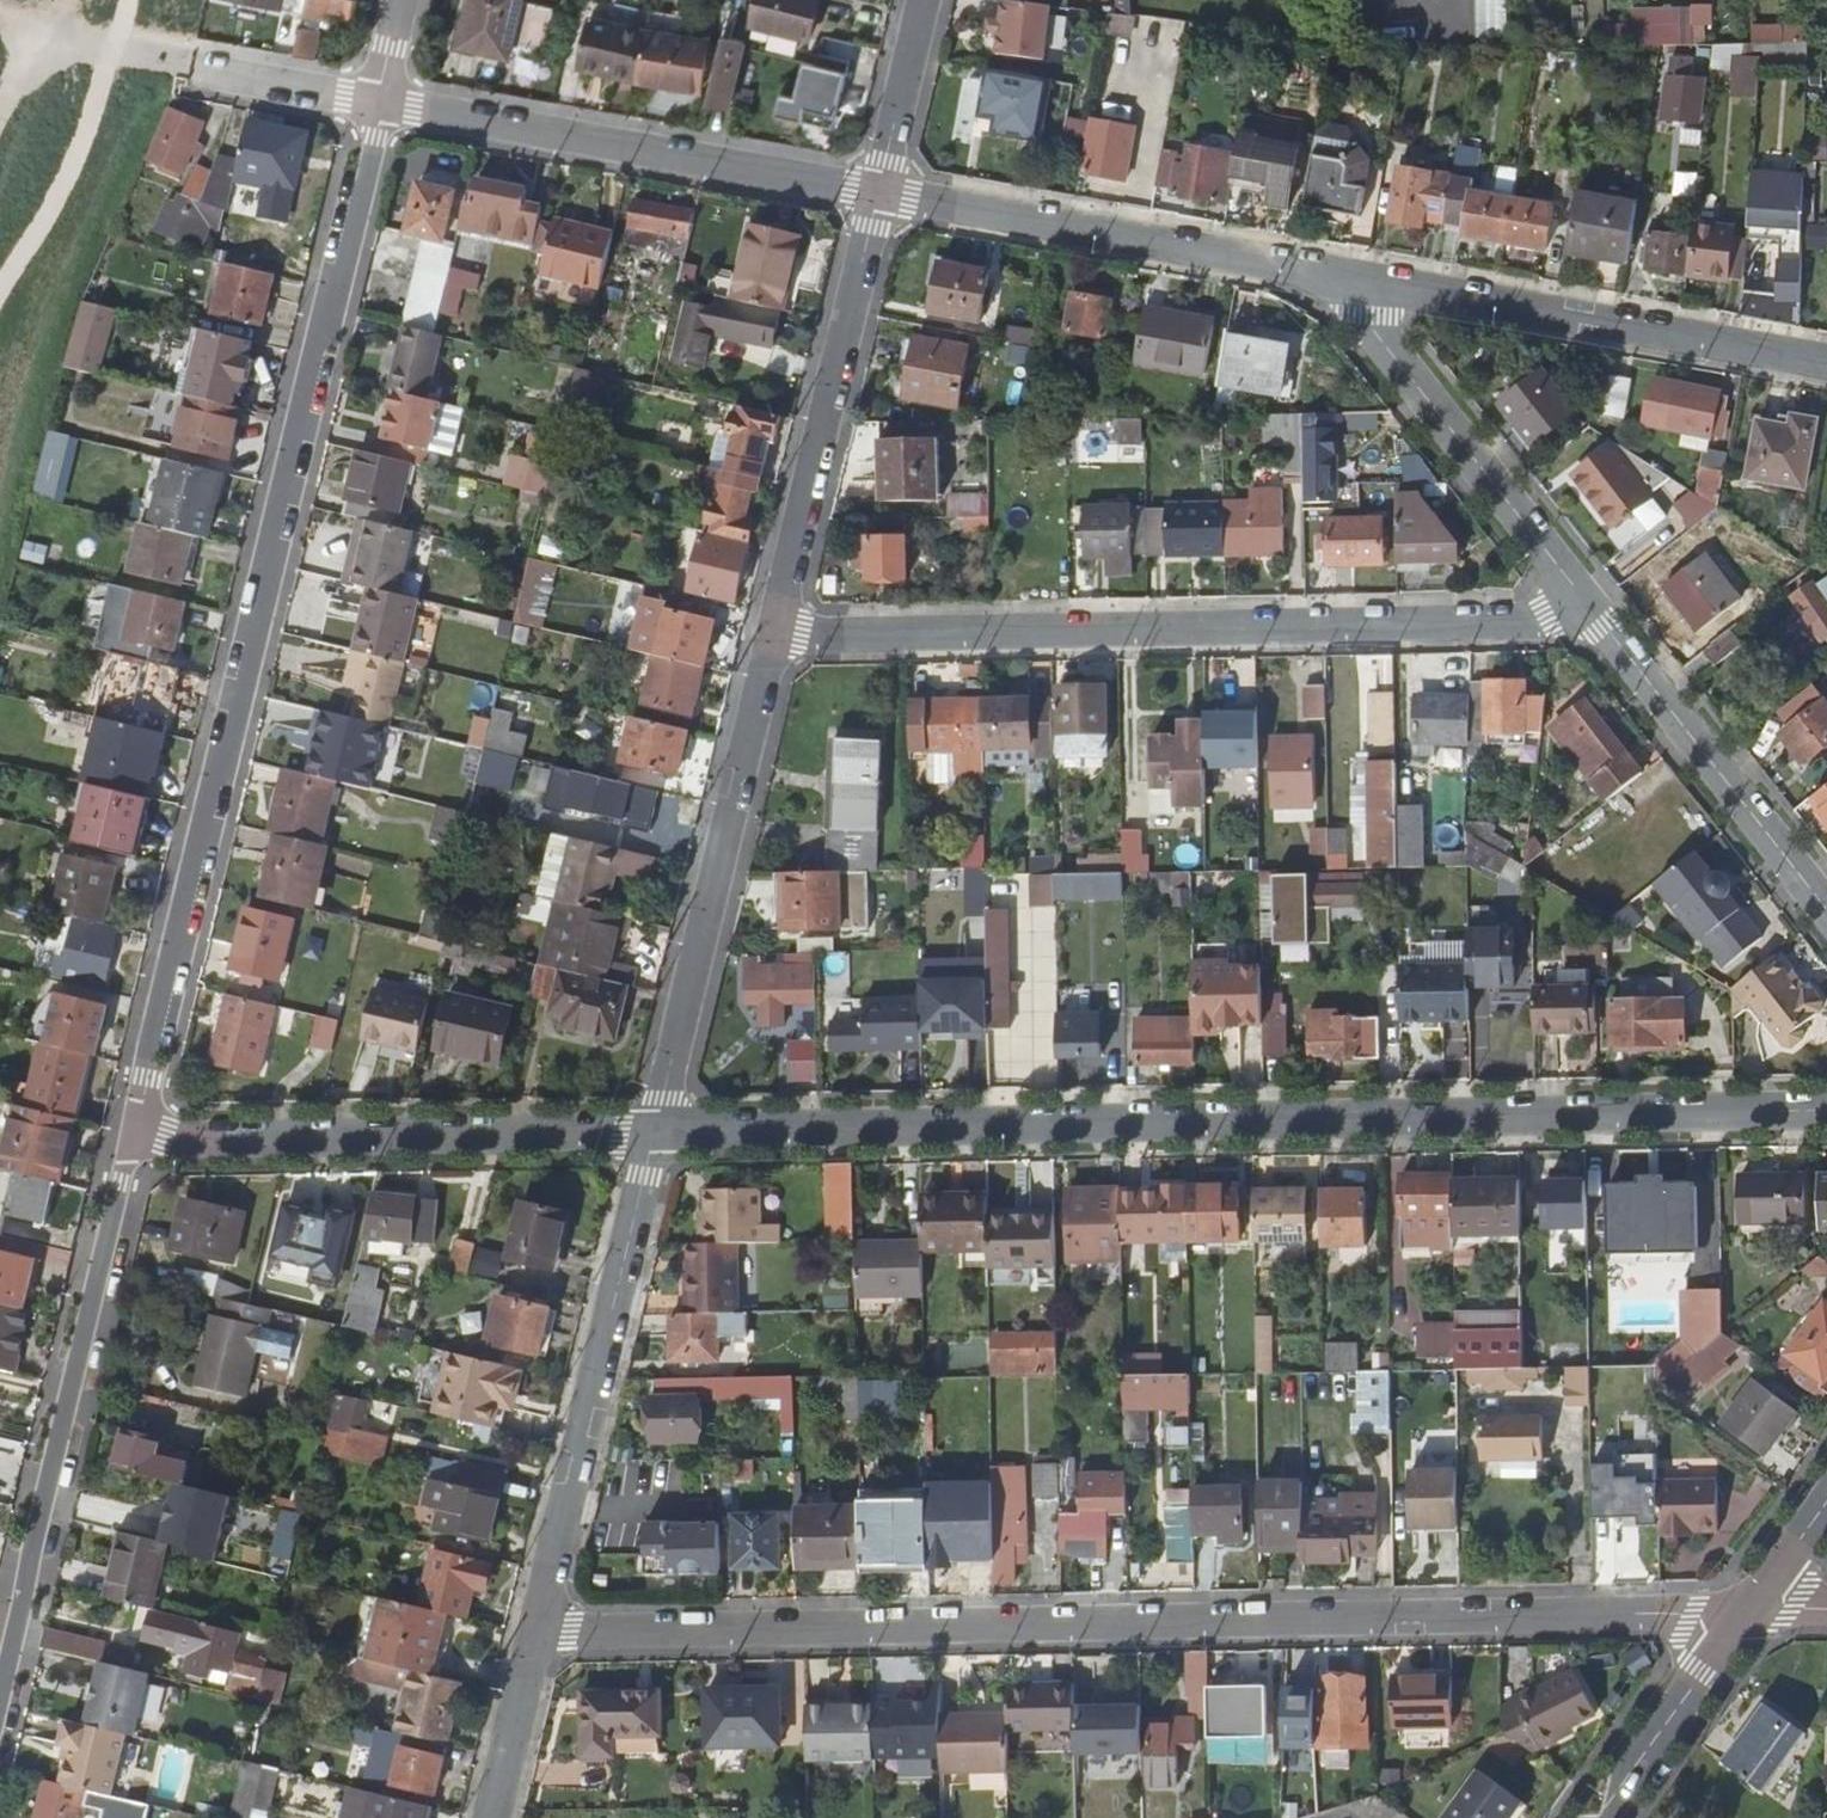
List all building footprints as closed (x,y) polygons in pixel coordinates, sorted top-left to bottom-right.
[(303,14),(307,0),(239,0),(303,14)] [(370,2),(361,0),(307,0),(303,14),(293,57),(314,61),(321,25),(336,28),(338,20),(351,23),(355,7),(368,10),(370,2)] [(460,45),(510,57),(512,45),(523,1),(523,0),(470,0),(460,45)] [(757,26),(816,40),(826,0),(764,0),(757,26)] [(1823,0),(1809,0),(1808,17),(1823,18),(1823,0)] [(523,1),(512,45),(545,53),(556,9),(523,1)] [(1053,7),(1005,1),(1003,23),(1007,23),(1006,35),(1001,35),(998,57),(1046,63),(1053,7)] [(1126,39),(1131,17),(1111,14),(1107,35),(1126,39)] [(1066,59),(1068,16),(1055,15),(1053,59),(1066,59)] [(1671,47),(1694,47),(1693,19),(1671,19),(1671,47)] [(605,74),(637,82),(638,80),(648,38),(592,24),(584,61),(606,66),(605,74)] [(649,34),(648,38),(638,80),(705,91),(714,45),(649,34)] [(1275,35),(1263,34),(1259,52),(1271,54),(1275,35)] [(724,37),(708,104),(727,109),(744,42),(724,37)] [(1807,64),(1807,45),(1764,46),(1763,59),(1763,65),(1807,64)] [(817,64),(806,61),(797,97),(783,93),(778,115),(804,122),(807,109),(838,116),(851,60),(820,52),(817,64)] [(1666,71),(1706,74),(1707,55),(1667,52),(1666,71)] [(1760,99),(1763,65),(1763,59),(1739,58),(1736,97),(1760,99)] [(994,131),(1040,140),(1052,80),(990,69),(981,114),(997,117),(994,131)] [(1668,81),(1662,123),(1700,128),(1706,86),(1668,81)] [(835,129),(838,116),(807,109),(804,122),(835,129)] [(173,113),(150,164),(184,178),(194,153),(203,156),(206,148),(198,145),(205,126),(173,113)] [(1091,122),(1082,175),(1129,183),(1138,131),(1091,122)] [(1350,130),(1321,124),(1306,207),(1362,218),(1372,163),(1350,130)] [(1244,133),(1236,178),(1276,185),(1272,208),(1292,211),(1302,151),(1259,143),(1260,136),(1244,133)] [(269,184),(260,220),(286,226),(294,191),(316,196),(329,145),(292,135),(282,176),(274,174),(272,185),(269,184)] [(1182,156),(1165,153),(1159,187),(1176,190),(1174,195),(1219,204),(1229,151),(1194,145),(1190,164),(1181,162),(1182,156)] [(1458,180),(1454,179),(1446,223),(1469,227),(1475,194),(1477,184),(1481,152),(1464,149),(1458,180)] [(1467,237),(1507,244),(1515,201),(1521,170),(1499,166),(1496,180),(1500,180),(1497,198),(1475,194),(1469,227),(1467,237)] [(1560,167),(1555,197),(1571,200),(1577,170),(1560,167)] [(1391,224),(1444,233),(1446,223),(1454,179),(1401,169),(1391,224)] [(219,217),(227,219),(238,175),(219,170),(215,180),(197,174),(181,210),(168,205),(157,234),(203,250),(208,236),(189,229),(199,201),(222,208),(219,217)] [(1675,196),(1696,199),(1699,176),(1678,173),(1675,196)] [(527,205),(530,191),(482,180),(475,206),(467,204),(462,229),(536,247),(540,226),(544,210),(527,205)] [(405,329),(436,335),(442,314),(448,287),(451,274),(454,261),(457,246),(446,244),(458,195),(421,187),(410,235),(426,239),(405,329)] [(1757,188),(1755,219),(1791,223),(1794,191),(1757,188)] [(1637,207),(1579,196),(1568,256),(1628,267),(1637,207)] [(1515,201),(1507,244),(1548,251),(1555,209),(1515,201)] [(682,273),(697,215),(636,205),(629,244),(648,247),(645,261),(667,265),(666,271),(682,273)] [(1726,277),(1731,237),(1732,229),(1695,224),(1689,276),(1726,281),(1726,277)] [(542,277),(603,292),(616,237),(582,229),(581,233),(554,227),(553,229),(540,226),(536,247),(533,256),(546,259),(542,277)] [(736,304),(782,314),(795,318),(805,276),(793,274),(801,239),(753,228),(736,304)] [(1743,291),(1741,317),(1800,327),(1803,231),(1782,230),(1781,297),(1743,291)] [(1647,270),(1686,275),(1691,239),(1653,235),(1647,270)] [(1726,277),(1744,279),(1748,238),(1731,237),(1726,277)] [(274,276),(226,265),(213,317),(262,328),(274,276)] [(942,265),(933,316),(982,324),(990,274),(942,265)] [(480,295),(484,281),(451,274),(448,287),(465,291),(480,295)] [(465,291),(448,287),(442,314),(459,318),(465,291)] [(1103,303),(1105,294),(1086,291),(1084,299),(1073,297),(1071,304),(1053,300),(1046,332),(1105,342),(1113,304),(1103,303)] [(1114,296),(1105,294),(1103,303),(1113,304),(1114,296)] [(688,308),(674,365),(704,372),(713,336),(773,350),(782,314),(736,304),(719,300),(715,314),(688,308)] [(74,319),(63,368),(84,373),(101,308),(81,304),(74,319)] [(1146,313),(1136,367),(1205,378),(1215,325),(1146,313)] [(1008,344),(1033,348),(1036,333),(1011,329),(1008,344)] [(200,385),(196,399),(234,408),(237,394),(241,395),(243,383),(248,384),(254,360),(249,360),(253,343),(205,332),(192,384),(200,385)] [(441,340),(436,339),(404,332),(390,395),(396,396),(426,404),(441,340)] [(907,339),(898,398),(961,408),(971,350),(907,339)] [(1229,340),(1220,387),(1282,398),(1291,351),(1229,340)] [(583,373),(576,372),(567,406),(586,410),(594,376),(583,373)] [(1546,373),(1503,406),(1537,448),(1579,415),(1546,373)] [(1602,379),(1596,414),(1626,421),(1633,385),(1602,379)] [(1657,382),(1648,428),(1688,436),(1689,428),(1716,433),(1715,439),(1729,442),(1735,416),(1720,414),(1724,395),(1657,382)] [(229,460),(241,410),(234,408),(196,399),(181,396),(169,447),(229,460)] [(380,460),(409,467),(424,471),(428,453),(451,459),(462,412),(426,404),(396,396),(380,460)] [(721,437),(713,470),(759,481),(769,440),(774,441),(779,419),(737,409),(730,439),(721,437)] [(1305,479),(1304,414),(1267,415),(1267,446),(1285,446),(1285,480),(1305,479)] [(1334,414),(1304,414),(1305,479),(1305,493),(1308,493),(1308,504),(1330,503),(1329,458),(1335,458),(1334,414)] [(53,420),(51,432),(67,435),(70,424),(53,420)] [(1764,427),(1753,482),(1809,491),(1821,425),(1795,421),(1792,431),(1764,427)] [(47,433),(31,499),(50,504),(66,438),(47,433)] [(880,442),(882,502),(941,499),(939,440),(880,442)] [(1674,480),(1621,446),(1587,484),(1629,537),(1661,504),(1656,499),(1674,480)] [(343,518),(357,521),(370,524),(393,529),(409,467),(380,460),(359,456),(343,518)] [(150,527),(194,537),(212,541),(226,476),(165,461),(150,527)] [(551,475),(545,498),(560,502),(568,467),(554,463),(551,475)] [(524,493),(545,498),(551,475),(514,466),(508,490),(524,493)] [(759,481),(713,470),(700,467),(695,495),(700,504),(713,507),(708,527),(715,529),(713,537),(750,545),(755,524),(750,523),(759,481)] [(1704,499),(1723,511),(1729,476),(1709,472),(1704,499)] [(1425,483),(1399,484),(1400,564),(1461,563),(1461,544),(1442,545),(1443,520),(1425,520),(1425,483)] [(1255,503),(1226,503),(1226,506),(1227,556),(1285,556),(1283,492),(1254,492),(1255,503)] [(543,509),(545,498),(524,493),(521,504),(543,509)] [(1147,508),(1148,566),(1169,566),(1169,556),(1227,556),(1226,506),(1147,508)] [(1076,508),(1077,557),(1107,557),(1107,574),(1134,574),(1133,555),(1132,507),(1076,508)] [(1145,507),(1132,507),(1133,555),(1146,555),(1145,507)] [(990,532),(990,517),(966,517),(966,533),(990,532)] [(357,521),(342,586),(354,589),(370,524),(357,521)] [(150,527),(139,524),(128,572),(182,585),(194,537),(150,527)] [(354,589),(369,592),(397,599),(413,534),(393,529),(370,524),(354,589)] [(1328,525),(1330,568),(1384,567),(1383,524),(1328,525)] [(703,537),(689,591),(737,602),(749,549),(703,537)] [(840,540),(840,570),(868,569),(868,581),(903,580),(903,539),(840,540)] [(526,579),(527,576),(531,560),(491,551),(487,569),(526,579)] [(1735,631),(1743,625),(1731,611),(1744,601),(1707,554),(1665,586),(1714,647),(1735,631)] [(531,560),(527,576),(539,579),(544,563),(531,560)] [(1799,603),(1812,620),(1806,625),(1811,631),(1817,627),(1826,639),(1826,584),(1819,590),(1817,589),(1814,592),(1811,588),(1806,592),(1808,595),(1799,603)] [(173,653),(185,603),(114,586),(98,650),(132,658),(151,663),(154,649),(173,653)] [(714,622),(708,621),(709,616),(670,606),(673,593),(653,588),(637,654),(654,658),(703,669),(714,622)] [(404,667),(419,604),(397,599),(369,592),(363,616),(370,617),(361,656),(404,667)] [(354,655),(361,656),(370,617),(363,616),(354,655)] [(1735,631),(1714,647),(1706,653),(1719,668),(1746,647),(1735,631)] [(386,730),(389,730),(404,667),(361,656),(354,655),(345,691),(360,695),(353,722),(386,730)] [(116,723),(146,730),(166,735),(182,670),(151,663),(132,658),(116,723)] [(703,669),(654,658),(643,707),(692,717),(703,669)] [(1520,685),(1473,684),(1473,701),(1472,737),(1543,739),(1548,701),(1520,701),(1520,685)] [(1060,688),(1061,756),(1108,756),(1107,687),(1060,688)] [(1327,688),(1327,687),(1306,688),(1307,719),(1328,719),(1328,715),(1327,688)] [(1373,870),(1400,870),(1398,809),(1397,697),(1370,697),(1373,870)] [(985,701),(915,703),(916,762),(930,762),(931,771),(929,775),(928,785),(934,789),(941,789),(944,784),(986,784),(985,747),(985,701)] [(1052,702),(985,701),(985,747),(1001,747),(1001,765),(1043,765),(1043,755),(1053,755),(1052,702)] [(1471,745),(1472,737),(1473,701),(1448,701),(1447,709),(1417,709),(1415,760),(1431,760),(1431,745),(1471,745)] [(1614,802),(1647,777),(1591,704),(1555,732),(1596,785),(1598,783),(1614,802)] [(1796,753),(1802,760),(1807,767),(1826,751),(1826,704),(1784,737),(1796,753)] [(1206,714),(1206,738),(1207,769),(1258,768),(1257,709),(1240,709),(1240,714),(1226,714),(1206,714)] [(492,724),(485,753),(523,762),(528,741),(509,736),(514,717),(495,712),(492,724)] [(323,715),(309,779),(335,785),(371,794),(386,730),(353,722),(323,715)] [(689,732),(634,719),(622,766),(677,779),(689,732)] [(116,723),(102,720),(92,764),(135,774),(146,730),(116,723)] [(472,750),(485,753),(492,724),(479,721),(472,750)] [(1151,739),(1152,791),(1177,790),(1177,808),(1207,807),(1207,769),(1206,738),(1204,738),(1204,727),(1181,728),(1181,738),(1173,737),(1172,734),(1159,734),(1155,738),(1151,739)] [(841,799),(882,797),(880,742),(831,743),(831,781),(840,780),(841,799)] [(1802,760),(1796,753),(1789,757),(1796,765),(1802,760)] [(73,762),(69,780),(89,785),(101,787),(105,770),(73,762)] [(532,788),(551,789),(553,764),(534,762),(532,788)] [(650,836),(660,794),(556,770),(550,798),(547,809),(566,814),(566,812),(626,827),(625,830),(650,836)] [(1292,773),(1293,816),(1313,815),(1312,773),(1292,773)] [(271,838),(277,840),(320,849),(335,785),(309,779),(285,774),(271,838)] [(101,787),(89,785),(76,844),(137,858),(143,830),(136,829),(139,814),(146,816),(151,799),(101,787)] [(1813,800),(1826,818),(1826,789),(1813,800)] [(833,873),(866,873),(883,873),(882,797),(841,799),(833,799),(833,873)] [(1398,809),(1400,870),(1425,870),(1423,809),(1398,809)] [(470,817),(441,810),(435,834),(464,840),(470,817)] [(1512,862),(1526,870),(1532,826),(1523,826),(1520,846),(1498,837),(1499,826),(1468,827),(1468,836),(1474,840),(1512,862)] [(1523,826),(1499,826),(1498,837),(1520,846),(1523,826)] [(1330,830),(1331,841),(1331,856),(1347,856),(1347,830),(1330,830)] [(535,899),(558,905),(605,916),(609,917),(620,877),(645,883),(652,859),(574,841),(554,837),(541,891),(537,891),(535,899)] [(277,840),(263,903),(313,915),(327,851),(320,849),(277,840)] [(1474,840),(1468,850),(1507,872),(1512,862),(1474,840)] [(963,872),(988,872),(988,841),(963,841),(963,872)] [(1315,857),(1331,858),(1331,856),(1331,841),(1314,842),(1315,857)] [(64,854),(51,913),(104,925),(117,866),(64,854)] [(1716,879),(1698,856),(1658,888),(1678,911),(1685,906),(1710,938),(1706,941),(1729,970),(1766,940),(1731,897),(1731,895),(1731,894),(1731,893),(1731,892),(1731,891),(1730,890),(1730,889),(1729,887),(1729,886),(1728,885),(1727,884),(1726,883),(1725,882),(1724,881),(1723,881),(1722,880),(1721,880),(1720,879),(1719,879),(1718,879),(1716,879)] [(1092,859),(1092,876),(1126,875),(1126,859),(1092,859)] [(906,872),(917,872),(917,861),(906,861),(906,872)] [(833,873),(783,873),(783,933),(866,932),(866,873),(833,873)] [(1192,874),(1146,874),(1146,882),(1162,881),(1162,897),(1173,897),(1174,914),(1193,914),(1192,881),(1192,874)] [(1092,876),(1056,876),(1056,879),(1056,901),(1127,899),(1126,875),(1092,876)] [(1365,876),(1275,878),(1277,947),(1332,946),(1331,910),(1365,910),(1365,876)] [(1203,877),(1204,892),(1217,892),(1217,877),(1203,877)] [(1056,901),(1056,879),(1036,879),(1037,910),(1056,910),(1056,901)] [(549,930),(539,968),(562,974),(607,984),(626,989),(632,990),(636,974),(610,968),(618,933),(621,920),(609,917),(605,916),(558,905),(552,930),(549,930)] [(954,908),(954,928),(969,928),(969,908),(954,908)] [(1615,922),(1636,934),(1645,927),(1631,910),(1615,922)] [(990,979),(924,980),(925,1000),(925,1033),(1013,1032),(1013,995),(1013,986),(1011,911),(989,912),(990,979)] [(247,914),(233,973),(246,976),(243,986),(264,991),(266,981),(278,984),(292,925),(247,914)] [(418,940),(440,945),(443,929),(422,923),(418,940)] [(104,987),(107,974),(110,963),(116,934),(74,925),(67,958),(57,956),(54,969),(63,971),(62,978),(104,987)] [(1471,961),(1471,988),(1518,987),(1518,932),(1470,932),(1471,961)] [(740,974),(746,973),(746,971),(759,971),(760,958),(740,959),(740,974)] [(1806,995),(1778,960),(1760,974),(1739,991),(1737,993),(1747,1007),(1756,1007),(1789,1049),(1796,1050),(1806,1042),(1808,1035),(1804,1030),(1825,1014),(1826,1005),(1817,993),(1808,993),(1806,995)] [(1471,988),(1471,961),(1402,962),(1403,1014),(1427,1013),(1428,1022),(1445,1022),(1472,1021),(1471,988)] [(1230,963),(1194,964),(1195,1019),(1195,1022),(1221,1022),(1221,1028),(1241,1027),(1241,1026),(1263,1025),(1263,992),(1262,968),(1230,969),(1230,963)] [(818,1006),(818,970),(759,971),(746,971),(746,973),(745,1007),(760,1006),(761,1029),(782,1029),(782,1006),(818,1006)] [(607,984),(562,974),(554,1014),(568,1017),(596,1024),(593,1035),(614,1041),(626,989),(607,984)] [(1614,1004),(1615,1048),(1688,1046),(1687,1002),(1677,1002),(1677,981),(1625,983),(1626,1004),(1614,1004)] [(1022,986),(1013,986),(1013,995),(1022,995),(1022,986)] [(1592,989),(1536,990),(1537,1036),(1594,1035),(1592,989)] [(1283,992),(1263,992),(1263,1025),(1264,1056),(1287,1056),(1286,1017),(1284,1017),(1283,992)] [(362,1042),(417,1056),(429,1007),(374,993),(362,1042)] [(1485,994),(1486,1027),(1518,1026),(1516,993),(1485,994)] [(1737,1018),(1756,1007),(1747,1007),(1737,993),(1737,1018)] [(41,1045),(88,1056),(95,1058),(107,1009),(44,995),(32,1043),(41,1045)] [(273,1010),(228,999),(211,1069),(256,1079),(273,1010)] [(451,1000),(438,1050),(499,1065),(512,1014),(451,1000)] [(925,1033),(925,1000),(869,1001),(869,1023),(831,1023),(831,1053),(868,1053),(868,1048),(906,1047),(906,1052),(925,1052),(925,1033)] [(1427,1013),(1403,1014),(1403,1030),(1445,1030),(1445,1022),(1428,1022),(1427,1013)] [(596,1024),(568,1017),(566,1029),(593,1035),(596,1024)] [(1058,1018),(1059,1062),(1102,1062),(1102,1017),(1058,1018)] [(1309,1017),(1310,1057),(1337,1056),(1337,1063),(1360,1062),(1360,1021),(1335,1021),(1335,1017),(1309,1017)] [(1195,1022),(1195,1019),(1140,1020),(1141,1065),(1164,1065),(1164,1074),(1172,1074),(1172,1064),(1196,1064),(1195,1022)] [(331,1055),(338,1025),(319,1021),(311,1051),(331,1055)] [(1382,1021),(1360,1021),(1360,1062),(1382,1062),(1382,1021)] [(819,1081),(818,1038),(791,1039),(791,1081),(819,1081)] [(17,1108),(73,1121),(88,1056),(41,1045),(32,1087),(14,1084),(9,1106),(17,1108)] [(14,1174),(54,1183),(58,1184),(73,1121),(17,1108),(10,1136),(19,1138),(11,1174),(14,1174)] [(856,1245),(855,1167),(827,1168),(828,1245),(856,1245)] [(1454,1221),(1454,1182),(1454,1177),(1426,1177),(1426,1172),(1415,1172),(1415,1177),(1402,1178),(1403,1248),(1433,1247),(1433,1253),(1455,1253),(1455,1236),(1454,1221)] [(1820,1227),(1826,1227),(1826,1173),(1819,1173),(1820,1227)] [(44,1226),(54,1183),(14,1174),(5,1217),(44,1226)] [(1655,1186),(1656,1238),(1697,1237),(1697,1177),(1677,1177),(1677,1186),(1655,1186)] [(1739,1178),(1741,1222),(1805,1221),(1803,1177),(1739,1178)] [(1587,1249),(1586,1179),(1546,1180),(1548,1272),(1570,1271),(1569,1250),(1587,1249)] [(1454,1221),(1455,1236),(1521,1234),(1520,1180),(1454,1182),(1454,1221)] [(1614,1238),(1656,1238),(1655,1186),(1613,1187),(1614,1238)] [(1188,1190),(1188,1192),(1188,1245),(1241,1244),(1240,1189),(1188,1190)] [(1308,1191),(1254,1192),(1255,1243),(1255,1264),(1309,1262),(1309,1241),(1308,1191)] [(1122,1203),(1123,1248),(1188,1247),(1188,1245),(1188,1192),(1162,1193),(1162,1203),(1122,1203)] [(737,1247),(778,1246),(778,1228),(760,1229),(760,1193),(705,1194),(705,1224),(699,1224),(700,1247),(737,1247)] [(1122,1203),(1122,1193),(1069,1194),(1070,1268),(1123,1266),(1123,1248),(1122,1203)] [(1321,1194),(1322,1250),(1367,1249),(1367,1193),(1321,1194)] [(362,1243),(424,1256),(434,1213),(372,1199),(362,1243)] [(921,1202),(922,1244),(922,1254),(988,1253),(988,1220),(988,1201),(921,1202)] [(183,1205),(172,1254),(232,1269),(243,1224),(230,1220),(231,1216),(183,1205)] [(288,1207),(276,1258),(315,1267),(320,1273),(340,1277),(354,1216),(330,1210),(327,1222),(310,1218),(311,1212),(288,1207)] [(523,1207),(510,1265),(556,1275),(570,1216),(523,1207)] [(1013,1220),(988,1220),(988,1253),(989,1271),(1030,1270),(1055,1270),(1055,1219),(1030,1220),(1030,1223),(1013,1223),(1013,1220)] [(922,1244),(856,1245),(857,1297),(922,1296),(922,1254),(922,1244)] [(451,1276),(472,1281),(478,1252),(458,1247),(451,1276)] [(700,1247),(688,1248),(688,1277),(685,1277),(685,1317),(738,1316),(737,1247),(700,1247)] [(22,1308),(34,1260),(0,1251),(0,1303),(22,1308)] [(1820,1253),(1806,1265),(1810,1269),(1826,1269),(1826,1258),(1820,1253)] [(342,1332),(346,1333),(371,1339),(381,1299),(372,1296),(377,1274),(356,1269),(342,1332)] [(1030,1270),(989,1271),(989,1289),(1031,1289),(1030,1270)] [(1657,1366),(1657,1385),(1725,1330),(1724,1270),(1697,1271),(1697,1343),(1657,1366)] [(209,1286),(205,1300),(222,1303),(234,1307),(238,1293),(209,1286)] [(234,1307),(247,1310),(251,1296),(238,1293),(234,1307)] [(551,1314),(505,1302),(497,1300),(485,1349),(539,1361),(551,1314)] [(1826,1300),(1788,1352),(1795,1357),(1785,1370),(1822,1397),(1826,1389),(1826,1300)] [(30,1310),(22,1308),(0,1303),(0,1360),(18,1364),(30,1310)] [(272,1315),(247,1310),(234,1307),(222,1303),(217,1323),(211,1321),(194,1392),(243,1404),(248,1383),(286,1393),(298,1343),(267,1333),(272,1315)] [(685,1317),(672,1317),(672,1365),(719,1364),(720,1341),(749,1340),(749,1316),(738,1316),(685,1317)] [(1272,1317),(1256,1317),(1256,1356),(1273,1356),(1272,1317)] [(1725,1330),(1657,1385),(1657,1393),(1679,1409),(1690,1400),(1684,1392),(1703,1375),(1710,1383),(1726,1369),(1720,1361),(1726,1356),(1739,1373),(1760,1356),(1725,1330)] [(1457,1359),(1457,1371),(1524,1369),(1523,1331),(1456,1333),(1457,1359)] [(1457,1359),(1456,1333),(1424,1334),(1424,1340),(1418,1340),(1419,1359),(1457,1359)] [(993,1339),(993,1376),(1008,1376),(1008,1361),(1040,1360),(1040,1338),(993,1339)] [(1326,1345),(1327,1370),(1356,1370),(1356,1344),(1326,1345)] [(1256,1356),(1257,1374),(1273,1374),(1273,1356),(1256,1356)] [(446,1357),(432,1418),(486,1431),(495,1396),(506,1398),(513,1372),(446,1357)] [(1124,1358),(1124,1377),(1162,1376),(1162,1357),(1124,1358)] [(15,1374),(18,1364),(0,1360),(0,1371),(15,1374)] [(1059,1369),(1060,1377),(1078,1378),(1078,1368),(1059,1369)] [(1590,1405),(1589,1368),(1567,1368),(1568,1405),(1590,1405)] [(1391,1432),(1390,1373),(1368,1373),(1368,1417),(1362,1417),(1362,1433),(1391,1432)] [(1162,1376),(1124,1377),(1125,1407),(1125,1444),(1149,1443),(1149,1406),(1191,1405),(1190,1375),(1162,1376)] [(792,1400),(792,1379),(655,1382),(656,1401),(652,1401),(653,1449),(700,1447),(700,1405),(707,1404),(707,1402),(792,1400)] [(1761,1384),(1730,1429),(1771,1456),(1801,1413),(1761,1384)] [(332,1435),(326,1460),(379,1472),(386,1445),(360,1437),(368,1407),(338,1399),(329,1434),(332,1435)] [(1480,1416),(1481,1460),(1541,1458),(1541,1414),(1480,1416)] [(1411,1466),(1459,1465),(1458,1430),(1410,1431),(1411,1466)] [(125,1434),(115,1474),(171,1487),(185,1491),(189,1470),(157,1461),(162,1443),(125,1434)] [(1058,1459),(1058,1467),(1059,1492),(1071,1492),(1071,1459),(1058,1459)] [(750,1462),(727,1463),(728,1483),(750,1482),(750,1462)] [(459,1491),(498,1500),(503,1476),(465,1467),(459,1491)] [(1059,1492),(1058,1467),(1037,1467),(1037,1498),(1059,1498),(1059,1492)] [(992,1469),(993,1582),(1010,1582),(1010,1545),(1025,1544),(1024,1469),(992,1469)] [(1081,1514),(1059,1515),(1059,1555),(1104,1555),(1103,1508),(1111,1508),(1110,1475),(1080,1476),(1081,1514)] [(1658,1480),(1658,1537),(1684,1536),(1684,1530),(1718,1529),(1718,1478),(1658,1480)] [(1412,1528),(1459,1527),(1459,1481),(1411,1483),(1411,1497),(1404,1498),(1404,1523),(1412,1522),(1412,1528)] [(1259,1485),(1260,1549),(1305,1548),(1304,1519),(1303,1484),(1259,1485)] [(459,1491),(433,1485),(427,1508),(443,1512),(438,1534),(491,1546),(501,1500),(498,1500),(459,1491)] [(163,1527),(158,1547),(165,1549),(171,1551),(191,1555),(189,1562),(212,1567),(228,1501),(185,1491),(171,1487),(167,1507),(167,1509),(172,1510),(168,1526),(163,1525),(163,1527)] [(1241,1489),(1192,1490),(1193,1534),(1221,1533),(1222,1544),(1242,1543),(1241,1489)] [(860,1492),(860,1504),(926,1502),(926,1490),(860,1492)] [(1343,1497),(1343,1518),(1350,1517),(1350,1548),(1375,1548),(1375,1495),(1343,1497)] [(860,1510),(861,1569),(927,1567),(927,1538),(926,1502),(860,1504),(860,1510)] [(1169,1563),(1193,1563),(1193,1536),(1193,1534),(1192,1504),(1168,1504),(1169,1563)] [(163,1527),(163,1525),(168,1526),(172,1510),(167,1509),(167,1507),(165,1507),(161,1526),(163,1527)] [(795,1512),(796,1571),(861,1569),(860,1510),(795,1512)] [(272,1520),(234,1511),(228,1536),(238,1538),(239,1534),(259,1539),(255,1558),(240,1554),(236,1573),(265,1580),(270,1559),(277,1561),(280,1549),(272,1548),(274,1541),(268,1539),(272,1520)] [(927,1538),(927,1567),(927,1574),(927,1579),(992,1577),(991,1515),(975,1514),(976,1538),(927,1538)] [(1304,1519),(1305,1548),(1305,1563),(1350,1563),(1350,1548),(1350,1517),(1343,1518),(1304,1519)] [(734,1521),(735,1571),(779,1570),(778,1519),(734,1521)] [(735,1571),(734,1521),(719,1521),(718,1527),(719,1572),(735,1571)] [(719,1572),(718,1527),(669,1528),(669,1526),(644,1527),(645,1579),(719,1577),(719,1572)] [(116,1538),(101,1603),(107,1604),(123,1539),(116,1538)] [(107,1604),(149,1614),(165,1549),(158,1547),(123,1539),(107,1604)] [(149,1614),(156,1616),(171,1551),(165,1549),(149,1614)] [(420,1611),(446,1617),(466,1622),(472,1594),(483,1597),(490,1569),(433,1557),(420,1611)] [(416,1572),(391,1566),(389,1574),(414,1580),(416,1572)] [(927,1567),(861,1569),(861,1576),(927,1574),(927,1567)] [(374,1628),(364,1665),(428,1680),(436,1643),(440,1644),(446,1617),(420,1611),(377,1601),(370,1627),(374,1628)] [(224,1698),(256,1706),(266,1667),(236,1659),(240,1642),(206,1633),(207,1631),(203,1630),(202,1633),(195,1632),(191,1648),(187,1664),(183,1681),(225,1691),(224,1698)] [(43,1636),(38,1655),(70,1662),(96,1668),(101,1650),(43,1636)] [(178,1662),(187,1664),(191,1648),(182,1646),(178,1662)] [(1209,1689),(1208,1651),(1188,1651),(1189,1704),(1190,1705),(1192,1706),(1209,1706),(1209,1689)] [(364,1665),(357,1663),(352,1682),(420,1699),(410,1741),(446,1750),(461,1688),(428,1680),(364,1665)] [(1499,1706),(1500,1732),(1530,1751),(1562,1733),(1559,1729),(1599,1707),(1577,1667),(1561,1675),(1560,1674),(1499,1706)] [(148,1680),(100,1669),(86,1731),(124,1739),(133,1742),(148,1680)] [(1322,1679),(1323,1750),(1368,1748),(1367,1678),(1351,1678),(1351,1672),(1339,1672),(1339,1679),(1322,1679)] [(1443,1677),(1392,1677),(1394,1728),(1444,1727),(1443,1677)] [(1009,1691),(1009,1714),(1009,1730),(1077,1728),(1077,1706),(1076,1683),(1052,1684),(1053,1691),(1009,1691)] [(1285,1747),(1316,1748),(1319,1685),(1287,1684),(1285,1747)] [(780,1688),(746,1689),(746,1699),(780,1698),(780,1688)] [(1209,1689),(1209,1706),(1210,1740),(1210,1761),(1238,1761),(1237,1740),(1269,1739),(1267,1688),(1209,1689)] [(746,1699),(746,1689),(708,1689),(708,1745),(780,1743),(780,1698),(746,1699)] [(584,1716),(584,1758),(616,1758),(616,1739),(660,1738),(660,1701),(639,1700),(639,1693),(589,1693),(589,1716),(584,1716)] [(873,1706),(874,1760),(941,1758),(940,1716),(940,1703),(896,1704),(895,1699),(873,1700),(873,1706)] [(1764,1703),(1724,1761),(1765,1790),(1806,1732),(1764,1703)] [(1143,1705),(1077,1706),(1077,1728),(1078,1754),(1144,1753),(1143,1722),(1143,1705)] [(807,1708),(808,1765),(874,1763),(874,1760),(873,1706),(807,1708)] [(940,1716),(941,1758),(942,1775),(1010,1773),(1009,1730),(1009,1714),(940,1716)] [(1144,1753),(1145,1788),(1180,1787),(1180,1749),(1196,1748),(1195,1722),(1190,1717),(1182,1716),(1177,1721),(1178,1725),(1151,1726),(1151,1721),(1143,1722),(1144,1753)] [(124,1739),(86,1731),(66,1726),(59,1754),(68,1756),(59,1790),(85,1796),(109,1802),(124,1739)] [(390,1736),(350,1727),(347,1743),(386,1752),(390,1736)] [(402,1755),(393,1792),(433,1801),(442,1765),(402,1755)] [(1443,1817),(1507,1817),(1524,1796),(1482,1765),(1443,1817)] [(259,1771),(242,1767),(233,1803),(251,1808),(259,1771)] [(1210,1785),(1198,1786),(1198,1815),(1204,1815),(1204,1817),(1211,1817),(1210,1785)] [(59,1790),(44,1787),(36,1817),(79,1817),(85,1796),(59,1790)] [(425,1810),(350,1793),(344,1817),(423,1817),(425,1810)] [(1380,1796),(1366,1814),(1372,1817),(1396,1817),(1401,1811),(1380,1796)]
